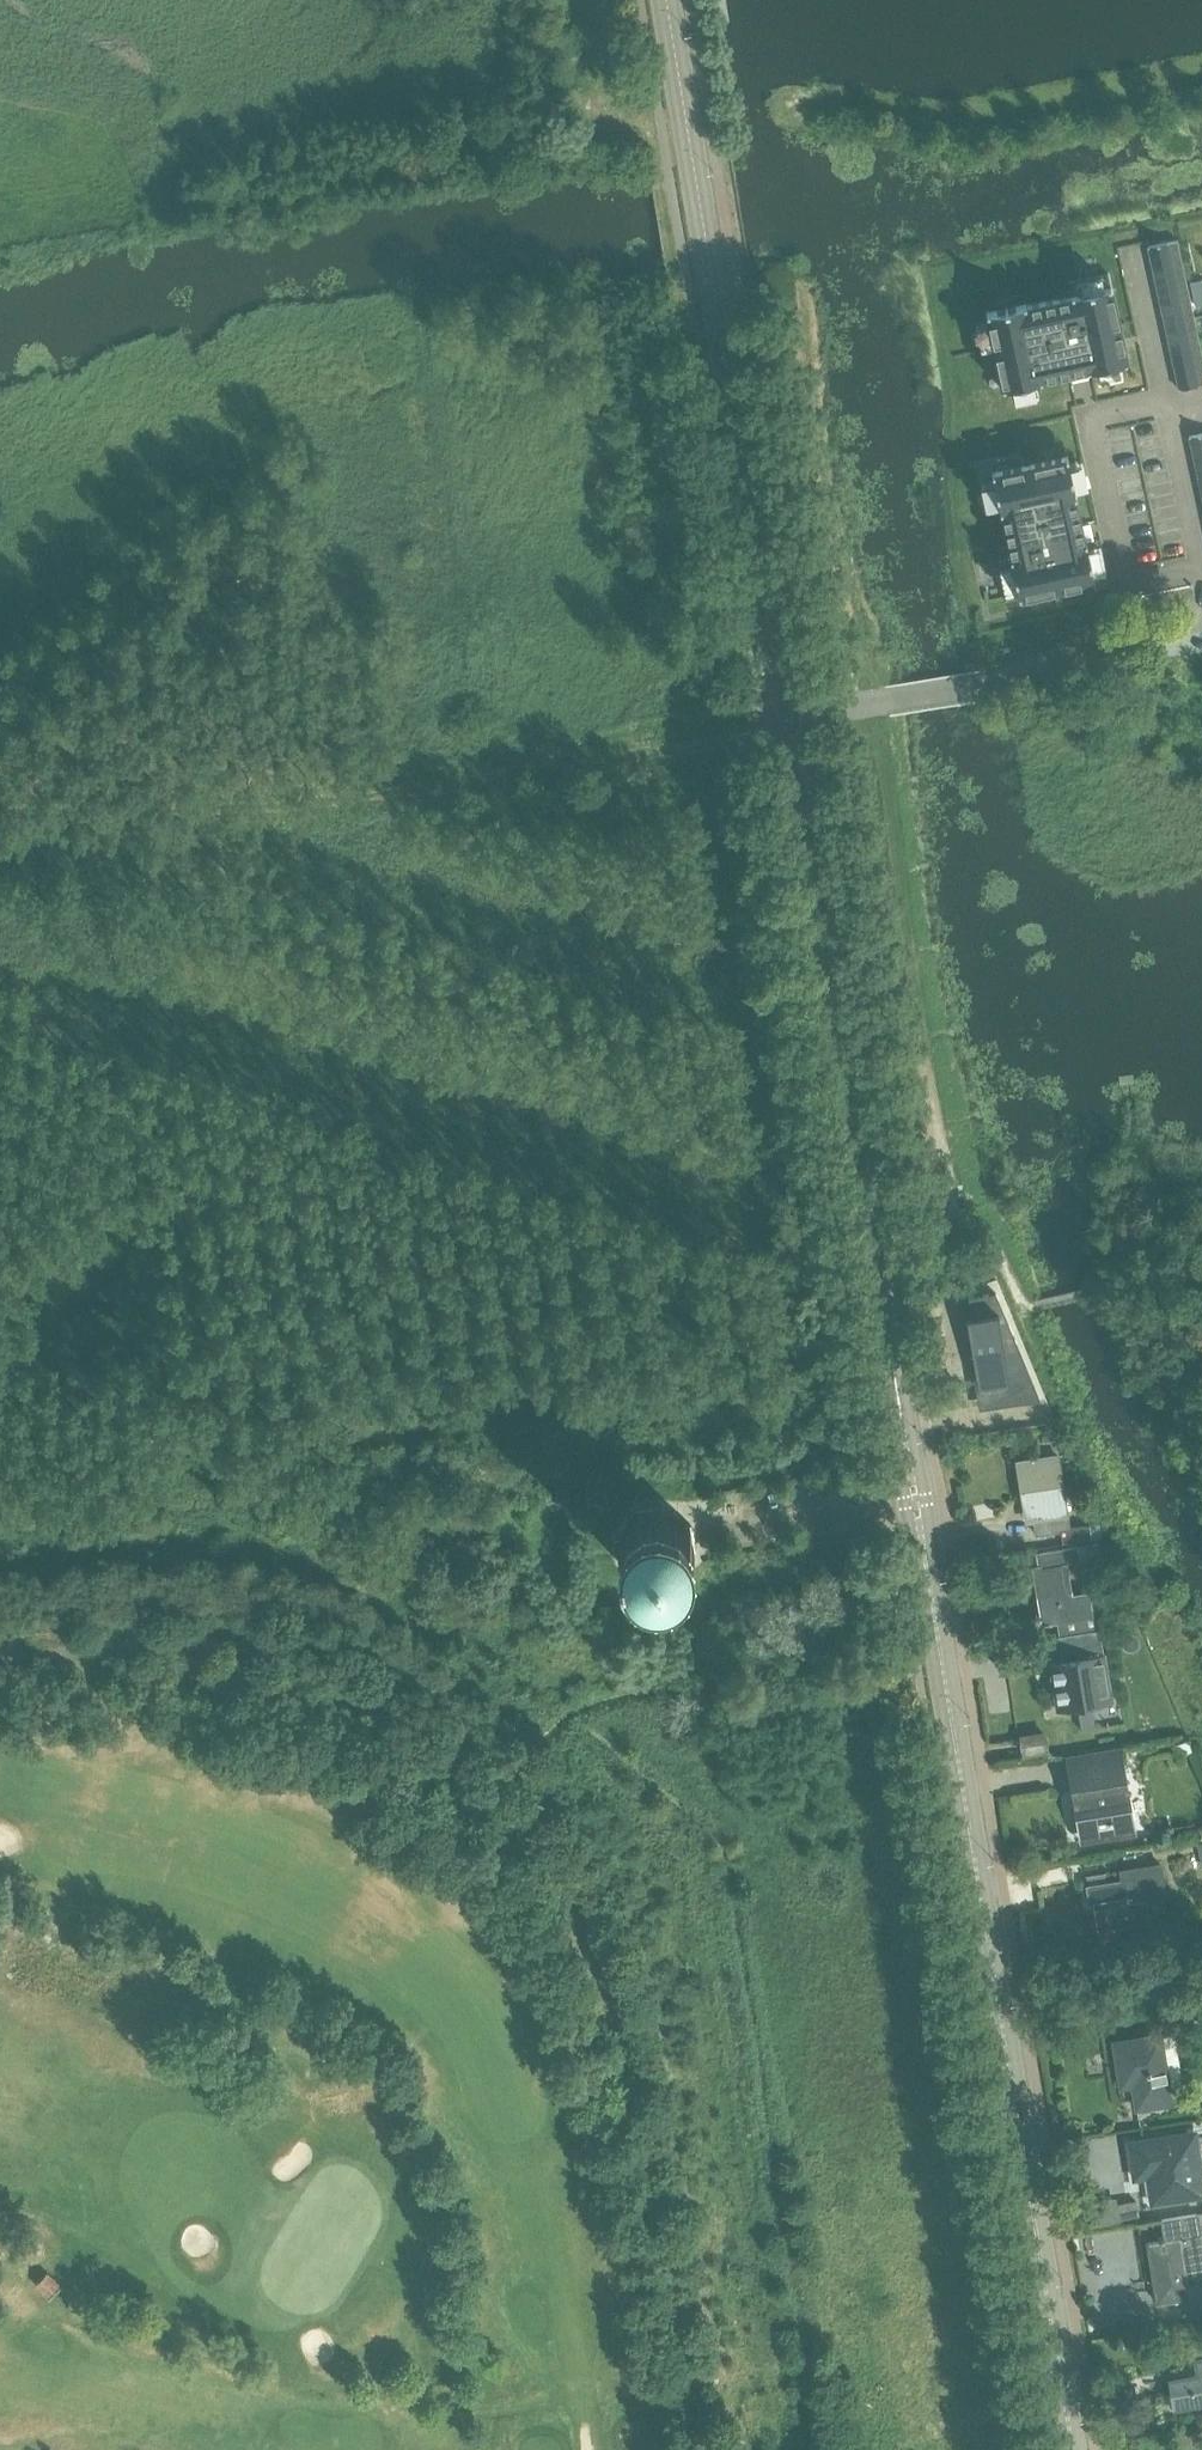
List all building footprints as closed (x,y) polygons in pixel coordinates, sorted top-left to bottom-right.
[(1178,240),(1149,246),(1151,259),(1181,253),(1178,240)] [(1181,253),(1151,259),(1154,272),(1155,274),(1184,267),(1181,253)] [(1184,267),(1155,274),(1158,288),(1158,289),(1187,282),(1184,267)] [(994,346),(1003,389),(1011,387),(1013,400),(1039,395),(1036,382),(1043,380),(1043,379),(1057,375),(1071,373),(1073,382),(1089,378),(1087,371),(1095,369),(1098,382),(1123,376),(1121,363),(1128,362),(1109,273),(1069,282),(1072,296),(1027,306),(1027,305),(987,313),(989,321),(976,323),(981,348),(994,346)] [(1187,282),(1158,289),(1161,304),(1191,297),(1187,282)] [(1191,297),(1161,304),(1164,318),(1194,312),(1191,297)] [(1194,312),(1164,318),(1167,332),(1197,326),(1194,312)] [(1197,326),(1167,332),(1171,350),(1201,343),(1197,326)] [(1171,350),(1175,369),(1201,363),(1201,350),(1201,343),(1171,350)] [(1175,369),(1180,389),(1201,384),(1201,363),(1175,369)] [(1189,436),(1193,453),(1201,451),(1201,433),(1189,436)] [(1193,453),(1197,469),(1201,467),(1201,451),(1193,453)] [(1086,541),(1085,541),(1075,496),(1077,496),(1068,456),(992,473),(1001,512),(1002,512),(1012,557),(998,560),(1006,600),(1095,581),(1093,573),(1086,541)] [(971,1296),(969,1297),(972,1317),(973,1326),(974,1326),(975,1335),(970,1336),(973,1357),(979,1391),(1026,1384),(1027,1383),(1015,1353),(1014,1354),(1010,1343),(1017,1342),(997,1292),(983,1295),(984,1298),(972,1300),(971,1296)] [(1058,1453),(1018,1458),(1026,1519),(1033,1518),(1035,1536),(1061,1532),(1063,1544),(1090,1540),(1088,1525),(1068,1528),(1066,1514),(1058,1453)] [(691,1550),(697,1549),(692,1524),(687,1525),(678,1515),(664,1509),(664,1505),(635,1511),(636,1515),(623,1523),(621,1537),(615,1538),(620,1564),(627,1563),(637,1574),(650,1580),(652,1586),(677,1582),(676,1576),(689,1562),(691,1550)] [(1043,1621),(1056,1618),(1058,1633),(1100,1626),(1098,1612),(1110,1610),(1106,1588),(1072,1594),(1067,1564),(1081,1561),(1078,1545),(1036,1552),(1038,1565),(1034,1566),(1043,1621)] [(1086,1656),(1050,1662),(1057,1706),(1082,1702),(1111,1698),(1109,1685),(1101,1640),(1084,1643),(1086,1656)] [(1021,1733),(1024,1752),(1044,1749),(1041,1730),(1021,1733)] [(1065,1755),(1080,1840),(1137,1830),(1122,1745),(1065,1755)] [(1165,1897),(1160,1863),(1120,1869),(1122,1881),(1088,1886),(1091,1903),(1094,1903),(1098,1928),(1147,1920),(1144,1900),(1165,1897)] [(1170,2103),(1168,2088),(1184,2085),(1175,2032),(1113,2042),(1120,2087),(1132,2085),(1136,2108),(1170,2103)] [(1132,2156),(1135,2178),(1148,2176),(1153,2202),(1201,2195),(1201,2177),(1195,2132),(1143,2141),(1145,2153),(1132,2156)] [(1177,2236),(1197,2233),(1193,2212),(1158,2218),(1161,2237),(1145,2240),(1156,2302),(1187,2296),(1177,2236)] [(1191,2358),(1193,2373),(1169,2377),(1174,2409),(1201,2404),(1201,2356),(1191,2358)]
